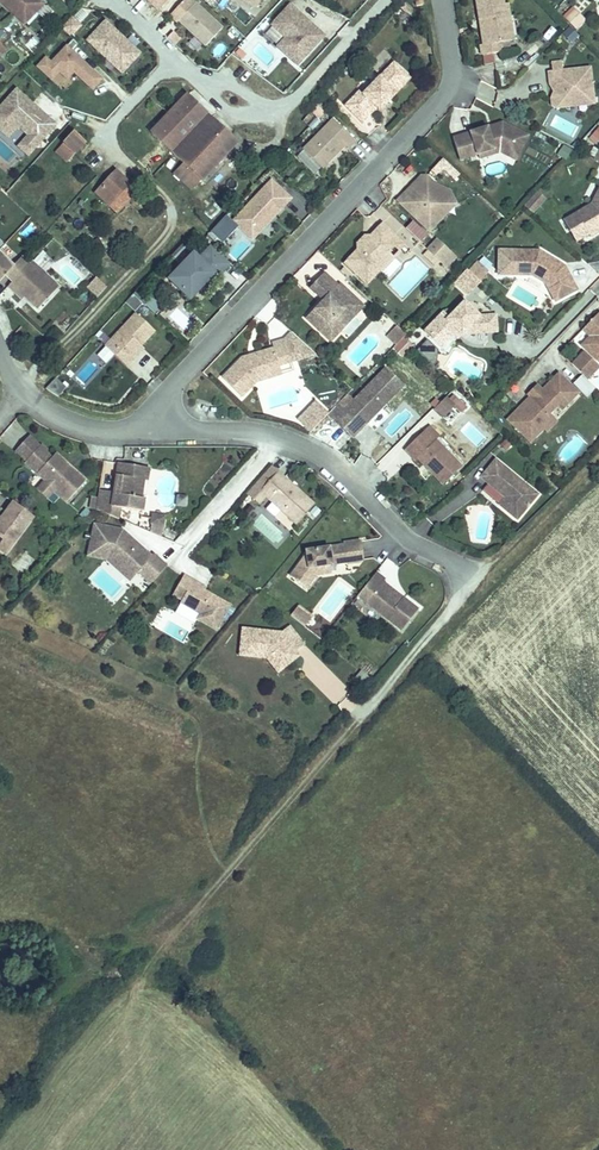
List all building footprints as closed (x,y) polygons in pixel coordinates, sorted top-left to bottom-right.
[(25,1),(22,5),(32,13),(44,0),(24,0),(25,1)] [(220,26),(193,0),(177,18),(204,43),(220,26)] [(257,10),(262,0),(238,0),(257,10)] [(478,16),(483,15),(487,39),(482,39),(479,40),(481,50),(500,47),(498,38),(509,36),(503,0),(476,0),(478,16)] [(509,36),(513,35),(508,0),(503,0),(509,36)] [(45,18),(53,10),(46,3),(38,12),(45,18)] [(289,3),(270,24),(282,36),(274,45),(299,67),(326,37),(289,3)] [(568,12),(561,18),(567,25),(569,27),(576,21),(568,12)] [(483,15),(478,16),(482,39),(487,39),(483,15)] [(73,17),(63,26),(72,35),(82,26),(73,17)] [(106,19),(85,39),(121,75),(142,54),(106,19)] [(566,26),(561,34),(572,42),(578,34),(566,26)] [(2,45),(5,48),(13,41),(0,29),(0,48),(2,45)] [(173,29),(166,36),(174,45),(181,38),(173,29)] [(44,57),(36,66),(62,89),(74,76),(91,92),(103,79),(66,46),(51,63),(44,57)] [(493,53),(481,54),(482,64),(494,63),(493,53)] [(343,101),(360,118),(375,103),(378,106),(386,97),(394,89),(391,85),(406,71),(392,57),(361,89),(357,85),(343,101)] [(591,90),(588,63),(560,66),(551,67),(546,67),(547,78),(551,78),(552,87),(555,87),(556,93),(553,96),(554,103),(571,101),(574,98),(574,94),(582,93),(582,91),(591,90)] [(409,73),(406,71),(391,85),(394,89),(409,73)] [(21,83),(0,107),(0,118),(14,131),(24,120),(34,129),(44,138),(61,119),(55,114),(53,116),(48,111),(50,109),(21,83)] [(574,98),(571,101),(592,99),(591,90),(582,91),(582,93),(574,94),(574,98)] [(152,129),(170,146),(206,108),(187,91),(152,129)] [(389,100),(386,97),(378,106),(380,108),(389,100)] [(575,107),(561,107),(561,114),(551,115),(551,133),(576,133),(575,107)] [(235,136),(208,110),(173,148),(182,157),(200,173),(235,136)] [(352,136),(329,114),(299,145),(319,163),(341,140),(344,143),(352,136)] [(485,125),(452,136),(458,158),(475,152),(492,146),(498,149),(514,157),(526,133),(501,120),(490,123),(491,128),(487,129),(485,125)] [(75,127),(65,139),(76,149),(87,138),(75,127)] [(44,138),(34,129),(24,140),(34,149),(44,138)] [(76,149),(65,139),(59,146),(70,156),(76,149)] [(555,154),(564,159),(571,149),(561,143),(555,154)] [(492,146),(475,152),(477,156),(498,149),(492,146)] [(593,147),(589,157),(598,160),(598,150),(593,147)] [(200,173),(182,157),(173,167),(191,184),(200,173)] [(138,185),(117,165),(98,187),(119,206),(138,185)] [(413,187),(408,182),(395,195),(427,226),(444,209),(440,205),(446,198),(431,183),(434,180),(425,171),(419,176),(419,180),(413,187)] [(419,176),(425,171),(419,171),(408,182),(413,187),(419,180),(419,176)] [(273,209),(289,193),(269,175),(231,216),(236,221),(250,220),(257,227),(268,215),(267,213),(272,208),(273,209)] [(440,205),(444,209),(454,199),(447,186),(434,180),(431,183),(446,198),(440,205)] [(597,183),(585,202),(588,207),(592,204),(598,192),(598,185),(597,183)] [(536,190),(523,205),(533,213),(546,198),(536,190)] [(598,226),(598,192),(592,204),(588,207),(585,202),(559,217),(571,238),(584,231),(585,234),(598,226)] [(222,242),(239,227),(228,215),(211,231),(222,242)] [(403,239),(381,218),(369,231),(362,231),(355,238),(355,244),(343,258),(365,279),(379,265),(377,264),(390,250),(387,247),(392,241),(397,245),(403,239)] [(257,227),(250,220),(236,221),(250,234),(257,227)] [(435,235),(425,246),(438,258),(448,247),(435,235)] [(215,271),(228,257),(210,240),(197,253),(191,247),(167,273),(188,293),(200,279),(199,278),(202,274),(204,276),(212,268),(215,271)] [(399,247),(397,245),(392,241),(387,247),(390,250),(377,264),(379,265),(380,266),(399,247)] [(2,247),(0,250),(0,276),(3,278),(12,269),(14,266),(21,273),(34,259),(26,251),(18,261),(2,247)] [(552,299),(573,287),(561,264),(543,253),(542,256),(536,252),(536,249),(508,248),(508,272),(529,273),(543,281),(552,299)] [(438,258),(434,254),(430,258),(434,262),(438,258)] [(50,267),(37,256),(34,259),(47,270),(50,267)] [(478,275),(486,267),(475,257),(467,265),(478,275)] [(64,281),(50,267),(47,270),(34,259),(21,273),(19,275),(15,280),(29,293),(31,291),(33,288),(37,292),(35,294),(44,302),(64,281)] [(21,273),(14,266),(12,269),(19,275),(21,273)] [(329,335),(362,300),(338,278),(336,280),(323,268),(309,283),(323,295),(306,313),(329,335)] [(112,283),(103,274),(93,283),(103,293),(112,283)] [(164,301),(151,289),(144,297),(157,309),(164,301)] [(470,290),(463,299),(475,308),(482,300),(470,290)] [(441,308),(422,328),(438,344),(451,330),(454,327),(459,331),(476,313),(462,298),(447,314),(441,308)] [(136,309),(111,336),(117,341),(111,347),(127,362),(134,355),(131,352),(141,341),(155,326),(136,309)] [(595,309),(580,326),(589,335),(581,344),(596,358),(598,354),(598,313),(595,309)] [(493,312),(481,313),(483,329),(494,329),(493,312)] [(481,313),(476,313),(459,331),(483,329),(481,313)] [(400,333),(404,329),(395,320),(386,329),(395,339),(400,333)] [(280,360),(291,356),(307,341),(291,326),(285,333),(272,337),(273,342),(242,352),(223,372),(242,391),(257,376),(258,371),(281,364),(280,360)] [(117,341),(111,336),(105,342),(111,347),(117,341)] [(403,356),(413,346),(404,338),(394,348),(403,356)] [(144,343),(141,341),(131,352),(134,355),(144,343)] [(386,397),(404,378),(387,361),(344,405),(356,417),(364,409),(366,407),(369,409),(384,394),(386,397)] [(558,406),(575,389),(556,371),(539,388),(533,393),(531,390),(527,394),(518,403),(520,406),(508,419),(527,438),(541,424),(536,420),(546,411),(554,402),(558,406)] [(582,375),(573,383),(584,397),(593,389),(582,375)] [(58,397),(66,385),(54,376),(46,388),(58,397)] [(533,393),(539,388),(534,383),(525,392),(527,394),(531,390),(533,393)] [(314,394),(295,412),(301,418),(319,399),(314,394)] [(370,414),(386,397),(384,394),(369,409),(366,407),(364,409),(370,414)] [(452,403),(443,394),(434,403),(443,411),(452,403)] [(301,418),(308,425),(326,407),(319,399),(301,418)] [(520,406),(518,403),(505,416),(508,419),(520,406)] [(553,418),(546,411),(536,420),(541,424),(544,427),(553,418)] [(332,423),(325,428),(333,439),(340,433),(332,423)] [(430,439),(436,434),(425,423),(420,429),(430,439)] [(419,451),(445,477),(462,459),(436,434),(430,439),(420,429),(406,442),(417,453),(419,451)] [(27,458),(41,442),(31,433),(17,449),(27,458)] [(47,446),(42,441),(41,442),(27,458),(26,459),(46,477),(56,486),(69,497),(87,476),(61,453),(52,454),(47,449),(47,446)] [(496,452),(482,470),(506,489),(501,497),(519,511),(539,486),(496,452)] [(98,486),(95,504),(118,514),(120,505),(142,508),(144,495),(141,495),(143,477),(147,477),(149,464),(118,459),(115,474),(119,475),(118,480),(114,479),(113,488),(98,486)] [(298,519),(316,499),(279,466),(255,492),(262,498),(268,492),(298,519)] [(46,477),(38,485),(48,494),(56,486),(46,477)] [(4,529),(12,535),(30,510),(11,496),(1,509),(3,510),(1,513),(0,513),(0,535),(4,529)] [(165,514),(153,512),(151,521),(163,523),(165,514)] [(128,537),(122,532),(124,530),(121,527),(94,521),(87,548),(109,553),(112,550),(135,571),(137,569),(150,581),(166,563),(153,551),(150,554),(130,535),(128,537)] [(0,535),(0,546),(3,548),(12,535),(4,529),(0,535)] [(361,534),(346,536),(346,538),(317,543),(318,549),(309,550),(305,551),(291,570),(307,582),(315,570),(316,569),(320,568),(319,560),(330,558),(364,553),(361,534)] [(135,571),(112,550),(109,553),(87,548),(86,552),(105,557),(129,578),(135,571)] [(330,558),(319,560),(320,568),(331,566),(330,558)] [(387,573),(378,565),(359,588),(404,623),(421,602),(405,590),(402,594),(382,578),(385,575),(387,573)] [(199,614),(219,625),(232,600),(207,585),(195,578),(196,576),(186,570),(175,590),(184,595),(183,597),(202,608),(199,614)] [(318,572),(315,570),(307,582),(309,584),(318,572)] [(385,575),(382,578),(402,594),(405,590),(385,575)] [(208,583),(196,576),(195,578),(207,585),(208,583)] [(299,603),(290,615),(304,627),(314,615),(299,603)] [(305,639),(290,621),(281,627),(243,623),(240,647),(264,650),(265,646),(270,647),(275,653),(286,654),(296,646),(305,639)] [(264,650),(240,647),(240,651),(267,653),(279,667),(300,650),(296,646),(286,654),(275,653),(270,647),(265,646),(264,650)] [(329,672),(317,685),(338,705),(350,692),(329,672)]
